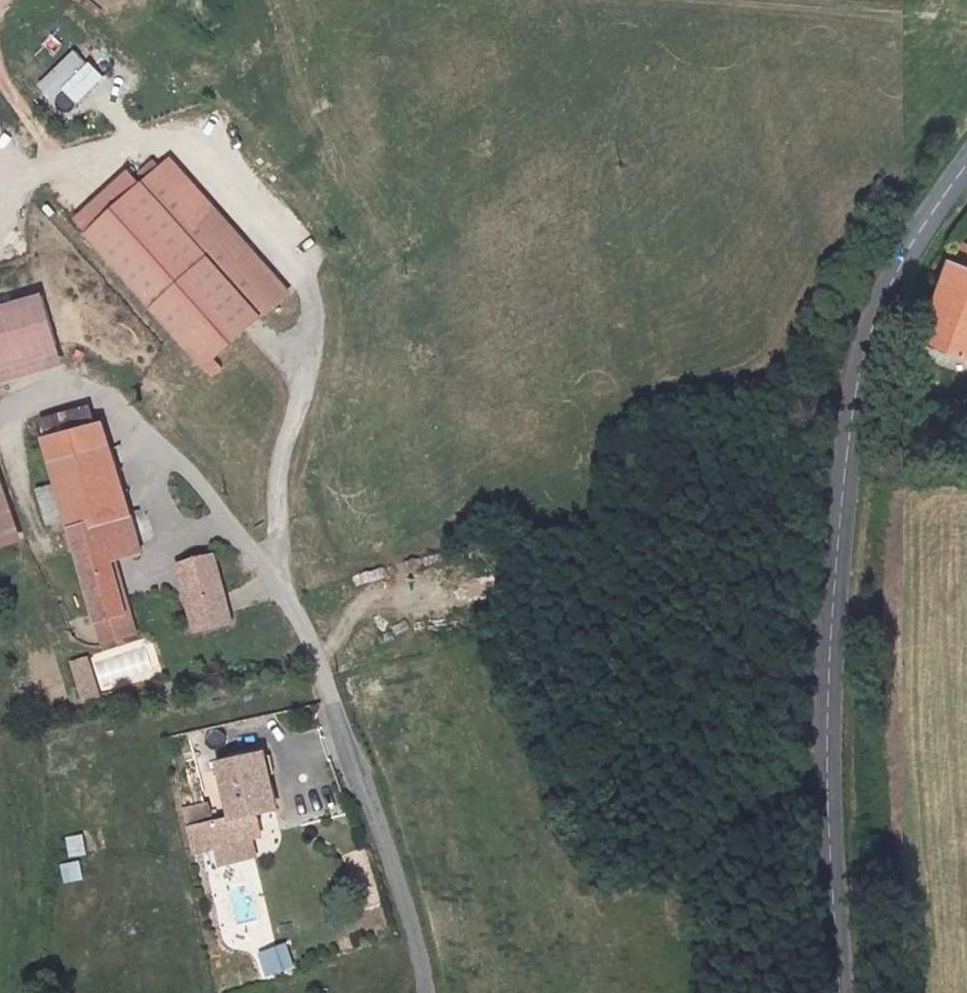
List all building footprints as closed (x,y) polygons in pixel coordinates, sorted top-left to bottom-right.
[(171,162),(86,233),(209,373),(291,299),(171,162)] [(961,276),(941,271),(910,350),(966,365),(966,364),(966,260),(961,276)] [(0,310),(0,387),(66,367),(45,297),(0,310)] [(36,411),(50,455),(83,445),(98,491),(105,509),(127,503),(102,415),(69,402),(36,411)] [(46,513),(68,507),(66,501),(98,491),(83,445),(50,455),(56,472),(35,479),(46,513)] [(68,507),(101,611),(130,604),(113,550),(140,543),(127,503),(105,509),(98,491),(66,501),(68,507)] [(0,502),(0,537),(12,533),(0,502)] [(234,601),(216,551),(181,558),(198,610),(234,601)] [(234,601),(198,610),(201,619),(236,608),(234,601)] [(107,631),(136,624),(130,604),(101,611),(107,631)] [(91,648),(78,653),(86,672),(99,667),(91,648)] [(99,667),(86,672),(93,689),(106,684),(99,667)] [(229,797),(182,805),(190,853),(262,838),(257,814),(279,809),(266,752),(221,759),(229,797)] [(81,835),(64,837),(66,857),(83,855),(81,835)] [(58,864),(60,883),(81,881),(78,861),(58,864)] [(255,951),(260,977),(292,970),(286,944),(255,951)]
